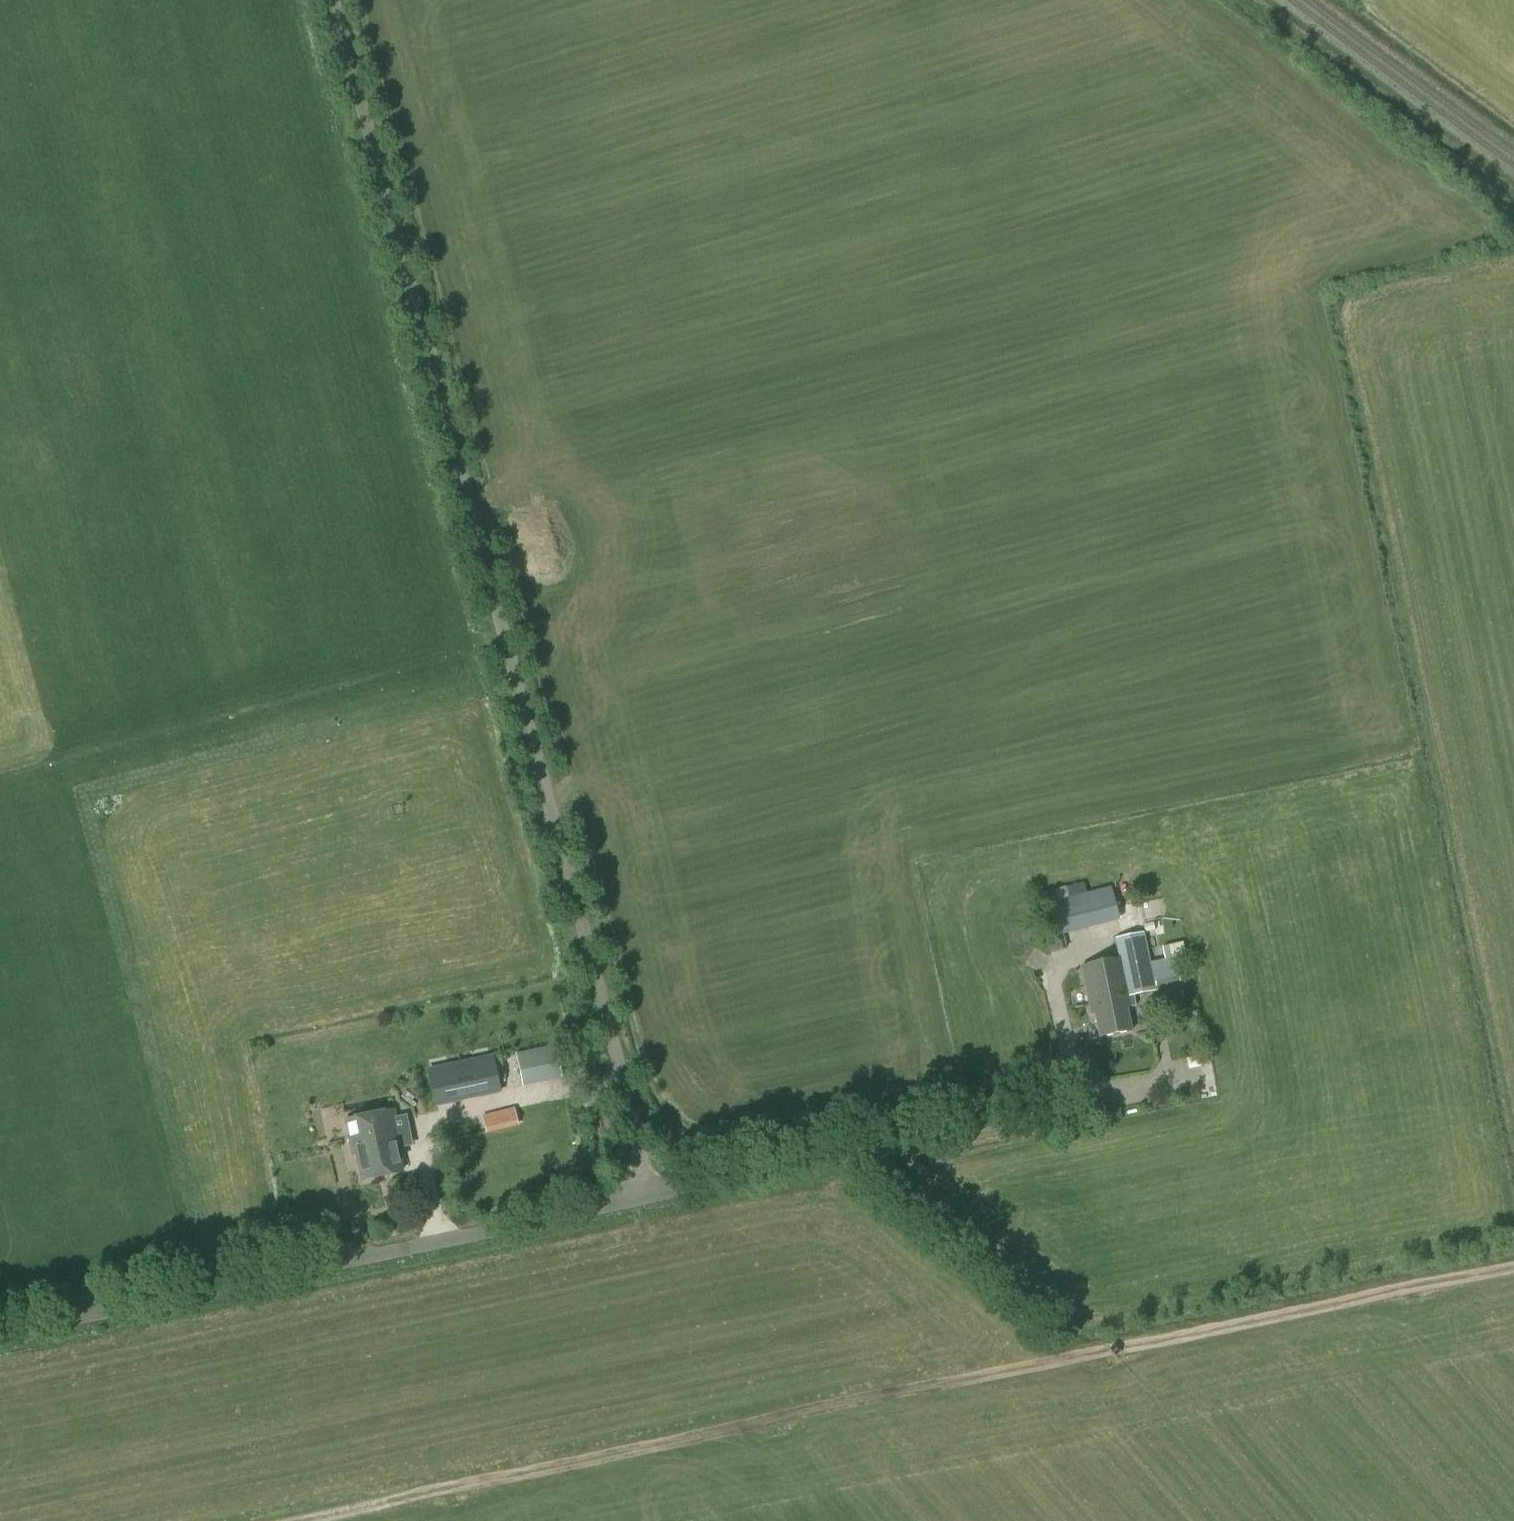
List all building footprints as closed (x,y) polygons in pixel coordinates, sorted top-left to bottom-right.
[(1037,906),(1049,952),(1066,948),(1063,935),(1119,920),(1110,887),(1078,895),(1038,906),(1037,906)] [(1132,1031),(1127,1008),(1136,1006),(1134,994),(1157,989),(1145,932),(1115,937),(1119,957),(1080,966),(1084,984),(1091,1016),(1095,1015),(1100,1037),(1132,1031)] [(436,1105),(565,1078),(558,1043),(429,1071),(436,1105)] [(487,1134),(519,1126),(514,1108),(483,1116),(487,1134)] [(394,1119),(393,1112),(346,1121),(353,1155),(357,1154),(363,1180),(401,1172),(393,1130),(407,1127),(404,1117),(394,1119)]
